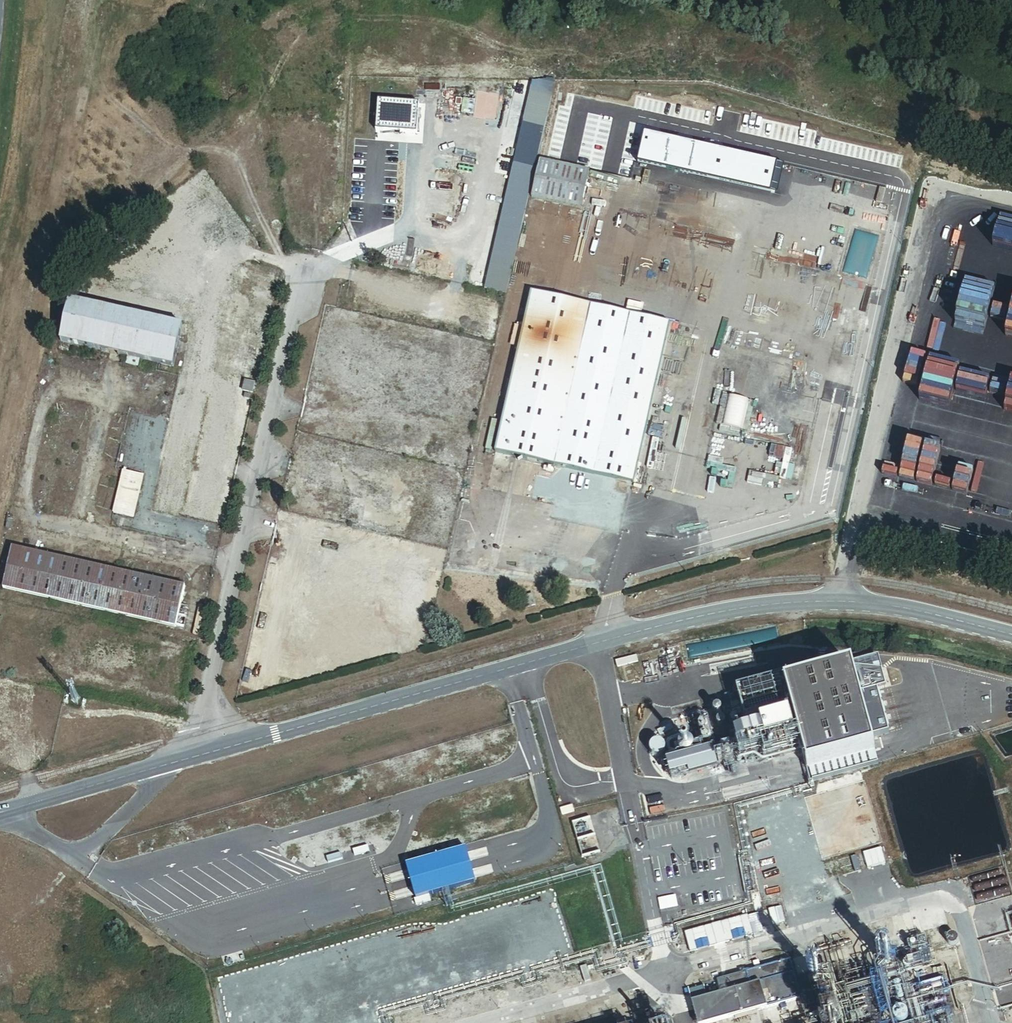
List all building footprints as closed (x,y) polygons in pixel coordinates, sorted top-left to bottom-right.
[(554,82),(531,77),(483,287),(506,293),(554,82)] [(417,134),(419,104),(378,101),(376,131),(417,134)] [(777,164),(645,133),(638,163),(771,193),(777,164)] [(590,171),(540,160),(532,198),(582,209),(590,171)] [(778,195),(785,165),(777,164),(771,193),(778,195)] [(670,323),(641,316),(643,305),(629,301),(626,313),(532,292),(495,452),(634,484),(670,323)] [(186,321),(73,296),(64,337),(132,352),(144,355),(177,362),(186,321)] [(144,355),(132,352),(130,360),(142,362),(144,355)] [(253,391),(255,381),(243,379),(242,388),(253,391)] [(134,518),(144,475),(124,470),(114,513),(134,518)] [(186,583),(14,547),(6,588),(188,627),(191,614),(180,612),(186,583)] [(535,604),(532,593),(523,595),(526,606),(535,604)] [(885,687),(879,660),(786,689),(800,737),(805,761),(872,743),(870,737),(888,732),(877,689),(885,687)] [(800,737),(794,719),(763,728),(768,747),(800,737)] [(807,771),(875,753),(872,743),(805,761),(807,771)] [(719,771),(714,752),(667,764),(671,779),(689,775),(690,779),(719,771)] [(465,846),(401,860),(411,899),(476,881),(465,846)] [(924,965),(916,940),(907,942),(914,968),(924,965)] [(896,976),(888,949),(873,954),(881,981),(896,976)] [(694,1022),(713,1022),(778,1004),(783,1003),(797,999),(786,963),(756,971),(751,973),(715,983),(718,996),(705,1000),(690,1004),(689,1004),(694,1022)] [(686,991),(690,1004),(705,1000),(701,987),(686,991)] [(906,1016),(906,1014),(905,1012),(904,1010),(902,1009),(900,1008),(898,1008),(895,1008),(893,1009),(892,1010),(890,1012),(889,1014),(889,1016),(889,1018),(890,1020),(891,1022),(892,1022),(903,1022),(904,1022),(905,1020),(906,1018),(906,1016)]
